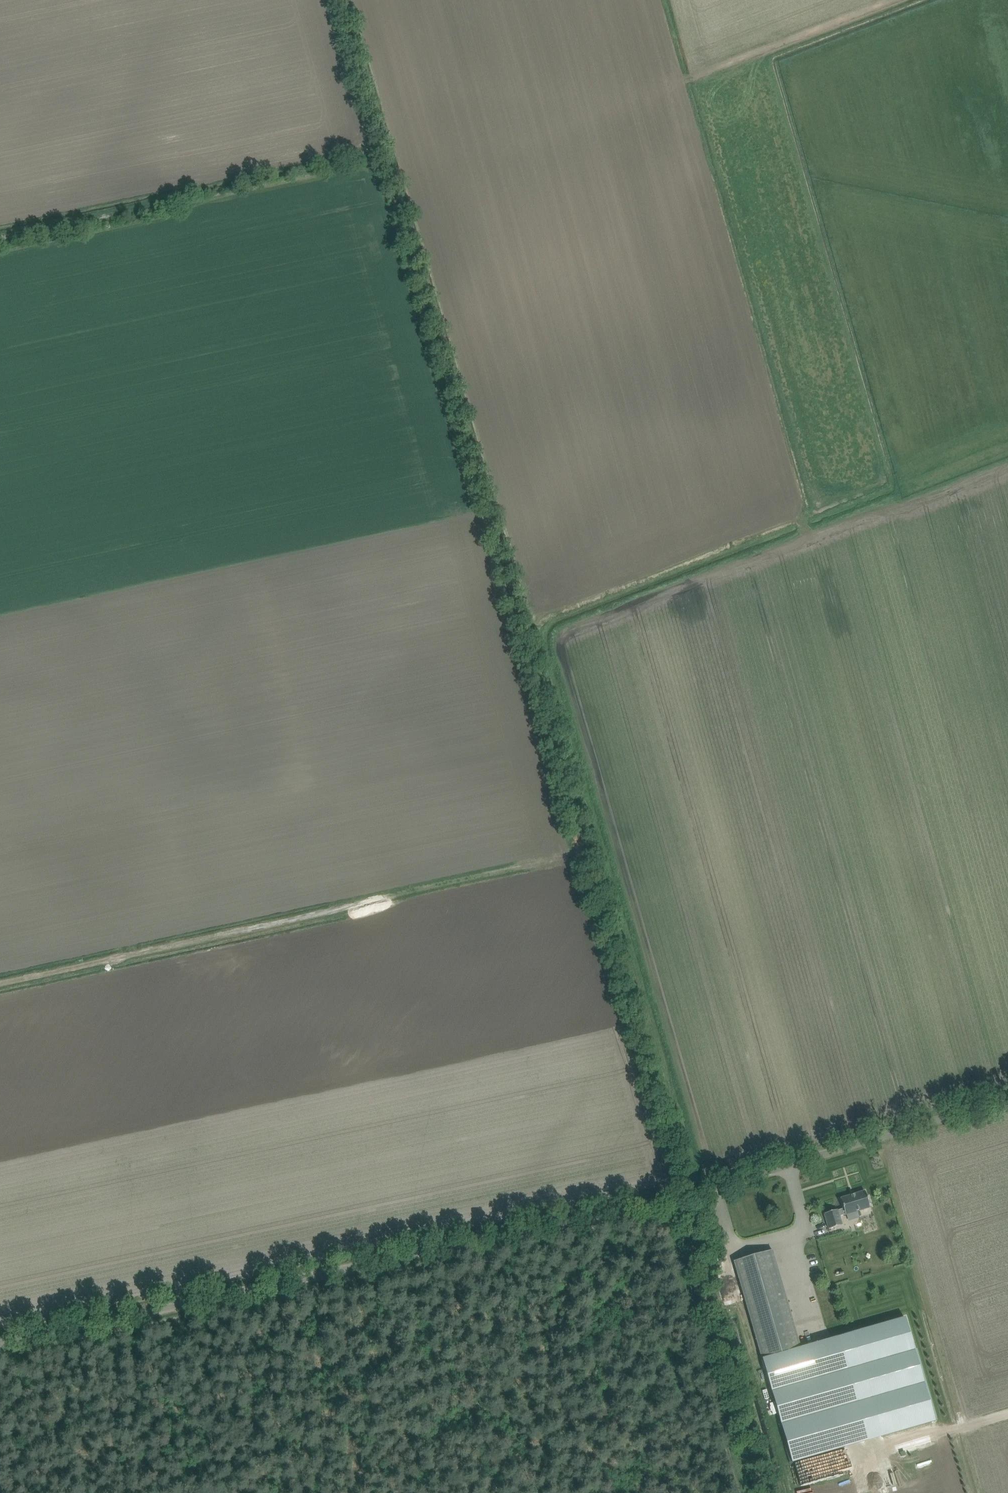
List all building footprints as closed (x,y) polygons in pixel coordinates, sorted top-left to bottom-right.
[(840,1199),(843,1209),(838,1210),(837,1210),(824,1214),(829,1229),(842,1225),(839,1216),(845,1215),(870,1207),(869,1205),(871,1204),(869,1197),(867,1197),(865,1191),(840,1199)] [(772,1250),(734,1261),(762,1359),(792,1463),(932,1422),(902,1318),(800,1348),(772,1250)]
